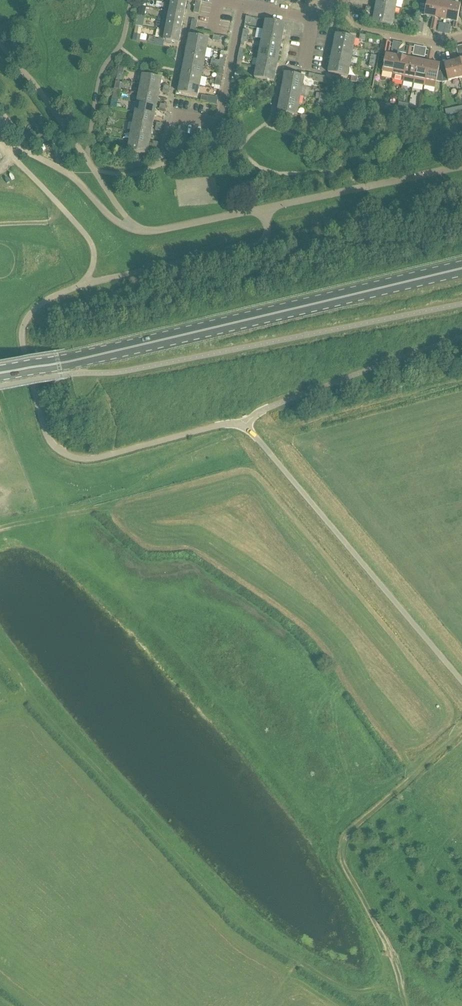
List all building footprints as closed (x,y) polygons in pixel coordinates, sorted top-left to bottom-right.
[(439,1),(435,0),(428,0),(426,7),(421,6),(419,15),(424,16),(433,18),(435,18),(439,1)] [(439,1),(435,18),(433,18),(432,24),(436,24),(438,19),(446,20),(449,3),(450,3),(450,0),(440,0),(440,1),(439,1)] [(166,1),(165,11),(184,15),(186,5),(166,1)] [(376,3),(375,13),(394,17),(396,7),(376,3)] [(449,3),(446,20),(455,22),(453,28),(458,29),(459,23),(457,23),(461,5),(450,3),(449,3)] [(165,11),(163,21),(182,24),(184,15),(165,11)] [(375,13),(373,22),(392,26),(394,17),(375,13)] [(266,20),(264,30),(283,34),(285,24),(266,20)] [(163,21),(161,30),(180,34),(182,24),(163,21)] [(180,34),(161,30),(159,40),(179,43),(180,34)] [(264,30),(262,40),(281,43),(283,34),(264,30)] [(134,33),(133,39),(132,41),(139,42),(140,40),(141,35),(136,34),(134,33)] [(336,34),(334,44),(354,48),(356,38),(336,34)] [(189,35),(187,45),(207,48),(209,39),(189,35)] [(262,40),(260,49),(280,53),(281,43),(262,40)] [(386,54),(388,54),(391,43),(384,41),(381,53),(386,54)] [(334,44),(332,53),(352,57),(354,48),(334,44)] [(187,45),(186,54),(205,58),(207,48),(187,45)] [(260,49),(258,58),(278,62),(280,53),(260,49)] [(408,58),(410,58),(411,53),(407,52),(405,58),(397,56),(393,74),(392,80),(403,82),(408,58)] [(332,53),(330,63),(350,67),(352,57),(332,53)] [(186,54),(184,63),(203,67),(205,58),(186,54)] [(386,54),(382,71),(393,74),(397,56),(388,54),(386,54)] [(442,73),(442,82),(448,81),(459,78),(455,61),(457,60),(456,55),(451,56),(453,61),(444,64),(446,72),(442,73)] [(432,57),(428,56),(427,62),(429,62),(424,86),(435,88),(437,81),(442,82),(442,73),(438,72),(440,64),(431,63),(432,57)] [(258,58),(256,68),(276,72),(278,62),(258,58)] [(418,60),(410,58),(408,58),(403,82),(413,84),(418,60)] [(211,65),(219,67),(224,68),(225,62),(220,61),(212,59),(211,65)] [(427,62),(418,60),(413,84),(424,86),(429,62),(427,62)] [(184,63),(182,73),(201,77),(203,67),(184,63)] [(350,67),(330,63),(328,73),(348,76),(350,67)] [(276,72),(256,68),(254,78),(274,82),(276,72)] [(182,73),(180,82),(200,86),(201,77),(182,73)] [(285,73),(283,83),(303,87),(304,77),(285,73)] [(142,75),(140,84),(160,88),(162,78),(142,75)] [(200,86),(180,82),(178,92),(198,96),(200,86)] [(283,83),(281,92),(301,96),(303,87),(283,83)] [(140,84),(139,94),(158,98),(160,88),(140,84)] [(281,92),(279,102),(299,105),(301,96),(281,92)] [(139,94),(137,103),(156,107),(158,98),(139,94)] [(208,102),(217,104),(218,99),(203,96),(202,100),(208,102)] [(112,98),(110,108),(116,109),(118,100),(112,98)] [(299,105),(279,102),(277,112),(297,115),(299,105)] [(399,102),(398,105),(397,112),(407,114),(408,108),(409,104),(399,102)] [(137,103),(135,113),(155,117),(156,107),(137,103)] [(446,116),(455,114),(454,108),(445,110),(446,116)] [(135,113),(133,122),(153,126),(155,117),(135,113)] [(133,122),(131,132),(151,135),(153,126),(133,122)] [(131,132),(130,141),(149,145),(151,135),(131,132)] [(149,145),(130,141),(128,151),(147,155),(149,145)]
